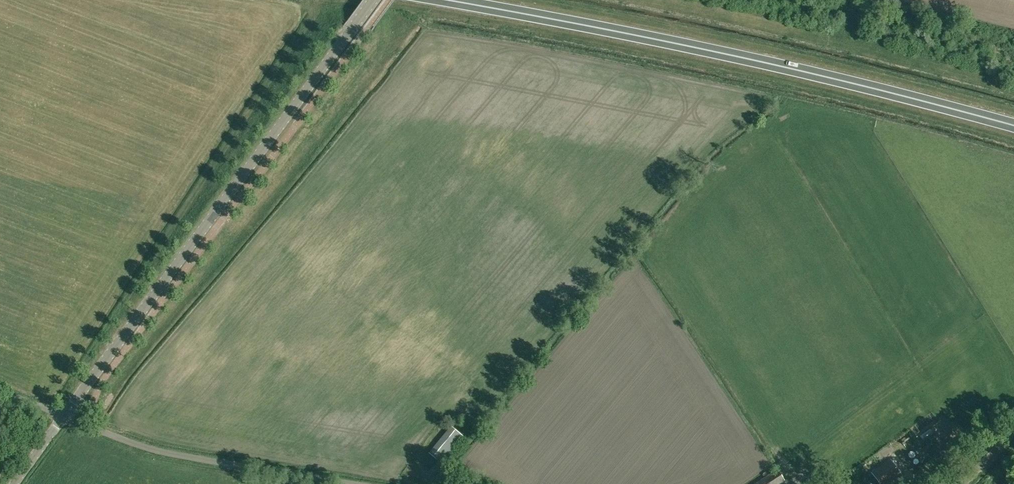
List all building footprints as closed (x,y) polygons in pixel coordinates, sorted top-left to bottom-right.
[(903,477),(890,460),(872,472),(880,483),(893,483),(903,477)] [(919,474),(929,483),(930,483),(943,472),(938,467),(932,472),(926,467),(919,474)] [(778,470),(755,483),(783,483),(786,483),(778,470)]
